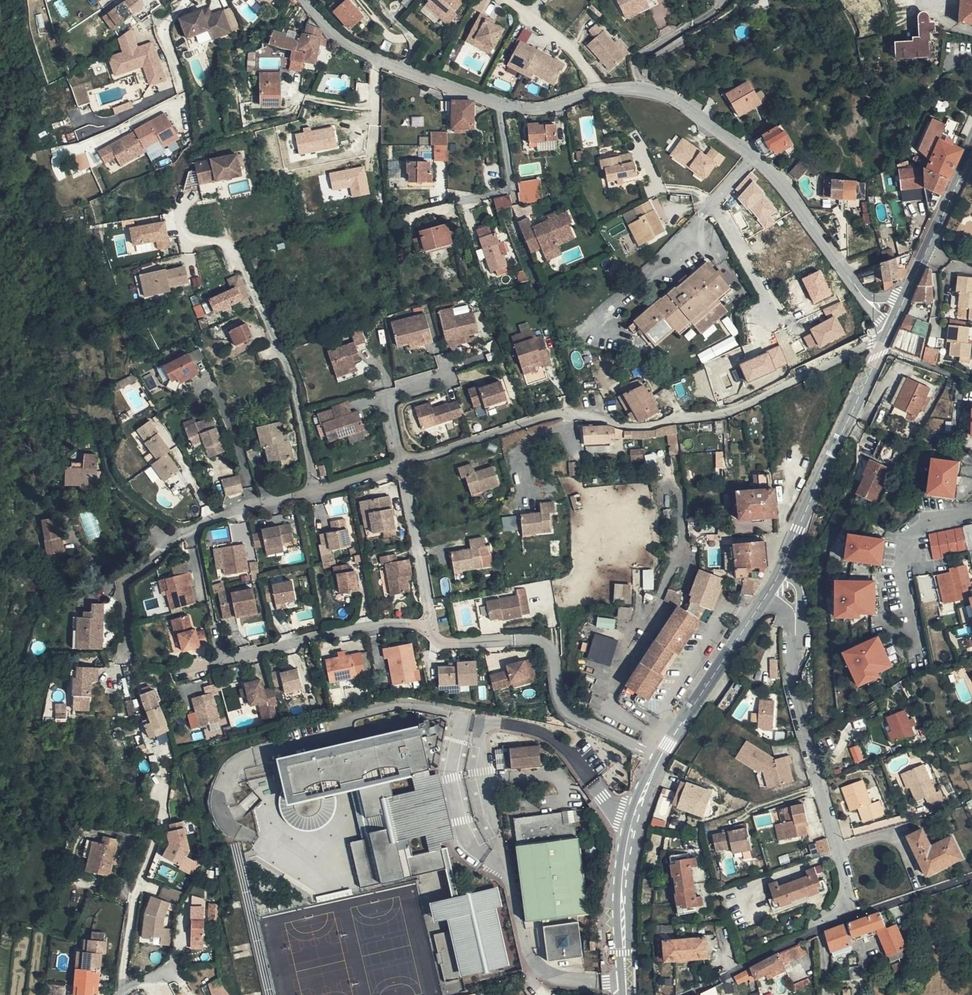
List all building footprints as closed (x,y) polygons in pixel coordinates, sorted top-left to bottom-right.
[(112,5),(123,20),(140,8),(145,16),(155,9),(148,0),(119,0),(112,5)] [(351,27),(366,14),(353,0),(336,0),(331,4),(351,27)] [(435,0),(427,0),(427,1),(448,20),(450,22),(453,18),(452,18),(440,5),(436,1),(435,0)] [(436,1),(440,5),(452,18),(458,11),(456,9),(464,0),(435,0),(436,1)] [(624,13),(635,7),(638,13),(651,7),(647,0),(648,0),(618,0),(624,13)] [(962,15),(971,16),(971,0),(964,0),(962,15)] [(123,20),(112,5),(107,9),(117,24),(123,20)] [(211,5),(206,7),(209,14),(214,12),(211,5)] [(209,14),(206,7),(182,17),(190,37),(212,28),(215,37),(234,29),(225,7),(214,12),(209,14)] [(635,7),(624,13),(627,19),(638,13),(635,7)] [(489,19),(491,16),(482,11),(468,35),(475,38),(477,35),(494,45),(504,28),(494,22),(489,19)] [(922,45),(932,45),(932,25),(937,25),(937,16),(932,16),(931,12),(929,11),(925,11),(923,12),(921,17),(922,31),(915,31),(915,36),(898,36),(899,51),(922,50),(922,45)] [(304,55),(303,62),(314,63),(321,30),(307,26),(305,34),(301,33),(297,40),(296,42),(294,53),(304,55)] [(611,72),(622,62),(627,57),(615,45),(604,33),(603,34),(595,27),(588,34),(595,41),(588,48),(587,49),(595,56),(611,72)] [(139,47),(133,30),(121,39),(126,52),(111,57),(117,75),(146,65),(152,84),(167,78),(156,47),(141,52),(139,47)] [(200,42),(211,38),(209,30),(197,34),(200,42)] [(292,53),(294,53),(296,42),(297,40),(294,40),(296,32),(287,30),(286,33),(286,37),(280,36),(272,34),(271,40),(269,46),(277,48),(283,51),(290,52),(292,53)] [(465,39),(466,39),(490,53),(494,45),(477,35),(475,38),(468,35),(465,39)] [(261,40),(260,43),(266,45),(269,46),(271,40),(263,37),(261,40)] [(521,40),(510,60),(527,69),(530,63),(538,67),(534,74),(554,85),(566,65),(521,40)] [(154,42),(139,47),(141,52),(156,47),(154,42)] [(618,42),(615,45),(627,57),(630,54),(618,42)] [(291,60),(303,62),(304,55),(294,53),(292,53),(291,60)] [(302,69),(303,62),(291,60),(290,67),(302,69)] [(527,69),(510,60),(508,64),(524,73),(527,69)] [(527,69),(524,73),(531,78),(534,74),(538,67),(530,63),(527,69)] [(880,71),(880,72),(880,77),(898,74),(897,71),(897,68),(880,71)] [(279,84),(279,78),(260,76),(260,77),(261,106),(279,106),(279,94),(279,84)] [(732,88),(746,109),(767,98),(754,76),(732,88)] [(877,79),(869,84),(875,98),(881,95),(879,90),(881,88),(877,79)] [(279,84),(279,94),(287,94),(287,83),(279,84)] [(116,112),(134,106),(132,100),(114,107),(116,112)] [(474,102),(454,102),(454,109),(452,109),(451,114),(454,114),(454,129),(456,129),(456,133),(460,133),(459,129),(474,129),(474,102)] [(181,136),(167,112),(137,130),(137,131),(112,145),(118,156),(122,163),(147,148),(145,145),(161,136),(166,145),(181,136)] [(947,117),(936,113),(935,119),(956,127),(960,116),(950,112),(947,117)] [(961,150),(964,142),(958,140),(954,139),(955,136),(958,128),(956,127),(935,119),(936,113),(935,113),(921,144),(932,154),(928,163),(950,173),(961,150)] [(776,144),(778,147),(792,140),(792,139),(796,136),(789,127),(785,129),(782,123),(760,135),(768,149),(773,146),(776,144)] [(334,126),(297,133),(301,153),(338,146),(334,126)] [(550,126),(533,127),(534,142),(552,140),(550,126)] [(448,135),(448,132),(431,132),(432,144),(435,145),(449,145),(448,135)] [(700,164),(709,172),(719,159),(722,162),(729,153),(717,143),(710,151),(687,133),(679,144),(693,155),(689,159),(698,166),(700,164)] [(693,155),(679,144),(675,149),(689,159),(693,155)] [(118,156),(112,145),(101,151),(107,162),(118,156)] [(449,145),(435,145),(436,162),(450,161),(449,145)] [(219,164),(221,175),(250,170),(247,149),(204,156),(205,167),(219,164)] [(644,175),(638,149),(626,152),(627,159),(620,160),(624,174),(626,173),(627,178),(644,175)] [(610,167),(612,176),(624,174),(620,160),(627,159),(626,152),(625,150),(605,153),(608,167),(610,167)] [(79,169),(90,167),(88,152),(77,153),(79,169)] [(899,157),(902,182),(925,179),(922,160),(915,161),(915,157),(909,158),(909,156),(899,157)] [(408,183),(407,158),(388,160),(390,184),(408,183)] [(801,161),(792,170),(800,179),(809,169),(801,161)] [(949,177),(950,173),(928,163),(925,161),(924,161),(926,180),(928,193),(929,200),(931,215),(939,197),(949,177)] [(219,164),(205,167),(207,177),(221,175),(219,164)] [(429,164),(409,164),(408,174),(410,175),(410,184),(431,184),(432,173),(428,173),(429,164)] [(706,175),(709,172),(700,164),(698,166),(697,168),(706,175)] [(366,165),(331,172),(335,188),(352,184),(355,197),(372,194),(366,165)] [(525,184),(528,197),(547,192),(546,171),(546,169),(545,168),(524,174),(526,184),(525,184)] [(196,170),(187,172),(189,184),(199,182),(196,170)] [(624,174),(612,176),(613,185),(626,182),(624,174)] [(825,193),(836,194),(841,194),(846,195),(848,177),(827,175),(825,193)] [(869,179),(848,177),(846,195),(851,195),(868,197),(870,182),(869,179)] [(498,209),(502,208),(515,205),(512,193),(495,198),(498,209)] [(639,204),(634,207),(640,217),(629,223),(635,234),(641,231),(646,242),(657,236),(656,234),(665,229),(648,199),(639,204)] [(543,245),(546,251),(561,245),(560,243),(558,239),(575,231),(571,222),(574,220),(569,209),(559,214),(558,210),(549,214),(550,217),(552,220),(544,223),(543,222),(534,225),(530,216),(520,221),(533,250),(543,245)] [(461,214),(455,216),(458,228),(464,226),(461,214)] [(455,216),(446,218),(427,222),(429,229),(421,232),(424,244),(460,235),(458,228),(455,216)] [(499,225),(498,219),(485,224),(491,242),(484,244),(486,253),(493,251),(498,266),(503,264),(505,270),(517,266),(512,251),(515,250),(511,238),(509,239),(505,228),(500,229),(499,225)] [(133,231),(136,247),(159,242),(161,251),(172,248),(166,223),(133,231)] [(312,226),(304,228),(306,237),(315,235),(312,226)] [(558,239),(560,243),(577,235),(575,231),(558,239)] [(641,231),(635,234),(641,245),(646,242),(641,231)] [(891,251),(894,251),(892,242),(881,243),(883,254),(891,251)] [(561,245),(546,251),(549,258),(564,252),(561,245)] [(895,261),(903,259),(902,249),(894,251),(895,261)] [(881,262),(882,264),(890,262),(895,261),(894,251),(891,251),(883,254),(880,256),(880,258),(879,259),(880,262),(881,262)] [(665,290),(642,309),(638,326),(644,322),(654,335),(675,318),(677,322),(681,326),(694,315),(697,318),(705,329),(733,306),(723,295),(736,284),(712,256),(693,271),(685,278),(680,282),(679,281),(666,291),(665,290)] [(903,273),(907,265),(906,261),(903,259),(895,261),(890,262),(882,264),(884,275),(893,274),(903,273)] [(933,264),(930,260),(923,274),(913,296),(894,341),(893,344),(923,355),(930,321),(935,299),(933,281),(934,281),(933,272),(933,264)] [(160,275),(159,272),(144,276),(151,299),(175,292),(174,287),(193,282),(189,267),(170,272),(160,275)] [(683,275),(685,278),(693,271),(691,268),(683,275)] [(971,302),(971,270),(960,268),(958,285),(962,286),(960,301),(971,302)] [(518,271),(521,281),(528,280),(524,269),(518,271)] [(893,279),(893,274),(884,275),(885,285),(893,279)] [(237,290),(248,285),(243,275),(233,280),(237,290)] [(772,291),(776,289),(783,285),(780,280),(773,284),(773,285),(769,287),(772,291)] [(208,304),(213,315),(214,317),(254,298),(248,285),(237,290),(208,304)] [(812,328),(821,345),(845,333),(836,315),(846,310),(840,298),(824,306),(830,318),(812,328)] [(454,307),(456,314),(471,310),(469,303),(454,307)] [(204,319),(213,315),(208,304),(199,308),(204,319)] [(638,326),(642,309),(631,319),(637,327),(638,326)] [(437,314),(443,342),(465,337),(476,334),(472,315),(454,319),(452,310),(437,314)] [(683,329),(697,318),(694,315),(681,326),(683,329)] [(730,316),(725,319),(733,334),(738,331),(730,316)] [(396,347),(408,345),(421,342),(420,336),(429,334),(425,317),(391,325),(396,347)] [(657,338),(677,322),(675,318),(654,335),(657,338)] [(951,318),(950,336),(954,336),(952,350),(971,352),(971,346),(971,337),(969,337),(970,320),(951,318)] [(253,324),(235,332),(242,347),(260,338),(253,324)] [(353,355),(359,353),(357,345),(367,342),(362,327),(351,331),(355,342),(329,350),(338,377),(351,373),(350,369),(357,366),(355,360),(353,355)] [(805,334),(809,346),(817,343),(813,331),(805,334)] [(512,345),(532,339),(530,332),(510,338),(512,345)] [(421,342),(408,345),(408,350),(431,344),(429,334),(420,336),(421,342)] [(703,362),(739,344),(734,335),(698,353),(703,362)] [(465,337),(443,342),(445,349),(466,344),(465,337)] [(541,337),(532,339),(512,345),(519,368),(539,362),(541,366),(541,368),(550,365),(541,337)] [(925,356),(937,361),(940,345),(928,343),(925,356)] [(195,371),(199,379),(203,377),(192,357),(188,359),(195,371)] [(186,385),(199,379),(195,371),(188,359),(168,369),(174,381),(169,390),(181,395),(186,385)] [(533,368),(541,366),(539,362),(519,368),(520,372),(533,368)] [(533,368),(520,372),(521,376),(534,372),(533,368)] [(628,388),(647,378),(643,371),(624,381),(628,388)] [(118,383),(121,389),(134,383),(131,377),(118,383)] [(641,412),(646,421),(647,421),(655,417),(666,412),(667,409),(667,406),(663,399),(660,401),(647,378),(628,388),(637,404),(641,412)] [(916,417),(929,389),(909,379),(894,408),(916,417)] [(471,412),(482,409),(494,406),(495,412),(506,409),(500,385),(477,391),(477,388),(466,391),(471,412)] [(637,404),(628,388),(623,390),(632,407),(637,404)] [(451,421),(461,418),(457,404),(447,406),(447,405),(433,408),(434,412),(431,412),(430,409),(429,404),(413,409),(419,431),(452,422),(451,421)] [(637,414),(641,412),(637,404),(632,407),(637,414)] [(494,406),(482,409),(483,415),(495,412),(494,406)] [(337,429),(339,435),(348,432),(349,433),(367,428),(361,409),(337,416),(334,407),(319,412),(322,422),(324,422),(328,433),(337,429)] [(190,440),(191,440),(202,436),(204,442),(209,458),(224,453),(213,419),(185,428),(190,440)] [(619,429),(619,423),(610,420),(588,421),(589,438),(615,436),(615,434),(614,430),(619,429)] [(683,427),(682,420),(668,422),(660,425),(661,430),(683,427)] [(628,433),(628,426),(623,424),(619,423),(619,429),(614,430),(615,434),(628,433)] [(293,461),(288,444),(283,445),(282,440),(278,425),(256,431),(262,451),(265,450),(270,466),(293,461)] [(645,431),(644,425),(628,426),(628,433),(645,431)] [(340,437),(339,435),(337,429),(328,433),(330,440),(340,437)] [(202,436),(191,440),(193,445),(204,442),(202,436)] [(157,437),(145,446),(157,463),(166,457),(170,454),(157,437)] [(879,462),(881,458),(887,444),(876,438),(867,457),(879,462)] [(651,454),(650,442),(636,443),(637,455),(651,454)] [(608,460),(607,447),(599,448),(601,461),(608,460)] [(157,463),(151,467),(164,485),(179,474),(166,457),(157,463)] [(483,481),(485,486),(503,480),(496,460),(479,466),(476,458),(462,463),(465,472),(469,471),(473,485),(483,481)] [(100,459),(89,459),(89,466),(75,466),(75,471),(69,471),(68,489),(100,489),(100,459)] [(955,496),(960,462),(934,459),(930,493),(955,496)] [(878,476),(881,477),(885,468),(866,460),(859,476),(860,477),(852,495),(872,504),(881,484),(878,483),(876,482),(878,476)] [(326,463),(320,465),(322,476),(328,474),(326,463)] [(743,515),(778,511),(776,483),(773,483),(771,468),(761,469),(763,480),(759,481),(760,485),(740,488),(743,515)] [(235,475),(240,492),(244,491),(240,474),(235,475)] [(227,495),(240,492),(235,475),(223,479),(227,495)] [(392,527),(402,526),(396,492),(374,496),(379,522),(380,530),(392,527)] [(379,522),(374,496),(368,498),(372,523),(379,522)] [(534,523),(535,527),(554,526),(552,507),(559,507),(558,497),(543,498),(545,507),(523,509),(525,524),(534,523)] [(82,511),(90,538),(101,535),(93,508),(82,511)] [(51,533),(52,540),(53,548),(71,544),(68,530),(66,532),(62,511),(48,514),(52,533),(51,533)] [(504,530),(522,528),(521,514),(503,515),(504,530)] [(336,546),(355,542),(349,515),(336,517),(338,528),(333,529),(335,540),(336,546)] [(269,527),(258,529),(261,542),(270,541),(271,544),(288,541),(287,539),(300,536),(297,519),(268,524),(269,527)] [(962,528),(925,536),(930,560),(967,552),(962,528)] [(335,540),(333,529),(325,530),(328,541),(335,540)] [(465,561),(466,566),(485,562),(482,545),(489,544),(487,534),(472,537),(474,546),(453,550),(456,563),(465,561)] [(742,589),(756,590),(769,564),(768,536),(737,539),(739,568),(746,567),(746,573),(749,573),(747,579),(742,589)] [(253,565),(248,538),(225,543),(230,569),(253,565)] [(847,563),(879,568),(883,544),(851,538),(847,563)] [(289,548),(288,541),(271,544),(272,551),(289,548)] [(411,573),(413,572),(415,572),(413,556),(401,558),(400,550),(385,552),(386,560),(390,560),(394,591),(413,588),(411,577),(411,573)] [(178,559),(181,569),(196,565),(193,554),(178,559)] [(254,558),(257,575),(265,572),(266,572),(263,556),(254,558)] [(355,567),(353,560),(338,563),(340,572),(342,571),(346,590),(363,587),(359,566),(355,567)] [(196,565),(181,569),(169,572),(173,585),(177,603),(202,597),(197,580),(196,574),(198,573),(196,565)] [(655,588),(654,568),(643,569),(645,588),(655,588)] [(967,568),(950,572),(951,575),(939,578),(946,608),(971,602),(971,607),(971,590),(967,568)] [(720,579),(703,572),(693,596),(711,603),(720,579)] [(297,576),(281,579),(284,599),(301,595),(297,576)] [(284,599),(281,579),(270,582),(272,597),(281,595),(282,599),(284,599)] [(720,579),(711,603),(716,605),(725,580),(720,579)] [(633,599),(631,581),(614,583),(616,601),(633,599)] [(228,614),(240,611),(240,608),(243,607),(242,602),(239,588),(236,589),(235,583),(223,587),(228,614)] [(243,607),(261,603),(257,584),(239,588),(242,602),(243,607)] [(681,600),(688,590),(673,584),(667,594),(681,600)] [(874,614),(875,585),(837,584),(836,619),(859,619),(859,614),(874,614)] [(525,610),(533,609),(529,592),(522,593),(521,591),(488,598),(492,616),(505,614),(505,617),(525,613),(525,610)] [(301,595),(284,599),(285,603),(302,599),(301,595)] [(95,634),(95,642),(109,642),(111,596),(101,596),(101,605),(92,604),(92,611),(85,610),(84,634),(95,634)] [(666,659),(675,647),(699,612),(681,600),(627,679),(640,687),(636,692),(638,697),(643,700),(647,694),(649,693),(670,662),(666,659)] [(243,607),(244,612),(262,608),(261,603),(243,607)] [(184,626),(183,627),(187,644),(213,637),(209,623),(202,625),(201,622),(198,622),(194,608),(180,612),(184,626)] [(79,641),(95,642),(95,634),(84,634),(85,610),(81,610),(79,641)] [(699,612),(675,647),(679,649),(703,615),(699,612)] [(598,625),(615,627),(615,618),(598,617),(598,625)] [(588,658),(612,664),(619,637),(595,631),(588,658)] [(894,659),(882,632),(847,649),(863,681),(882,671),(880,668),(894,659)] [(396,667),(392,668),(395,680),(418,675),(415,665),(418,664),(412,638),(385,644),(387,653),(389,653),(392,652),(396,667)] [(333,680),(369,671),(364,648),(328,656),(333,680)] [(493,669),(497,683),(516,680),(516,676),(533,672),(530,655),(512,659),(513,665),(493,669)] [(447,663),(451,683),(463,682),(462,679),(481,677),(478,656),(460,659),(460,662),(447,663)] [(308,681),(303,663),(286,667),(285,664),(276,666),(280,682),(289,679),(291,686),(308,681)] [(442,684),(451,683),(447,663),(441,663),(442,684)] [(76,677),(76,693),(75,709),(92,709),(93,682),(98,680),(99,666),(80,666),(79,670),(79,677),(76,677)] [(71,693),(76,693),(76,677),(79,677),(79,670),(72,670),(71,693)] [(256,676),(259,698),(263,697),(267,712),(269,711),(279,709),(276,698),(281,696),(278,682),(269,685),(266,673),(256,676)] [(732,708),(749,682),(738,674),(720,700),(732,708)] [(255,700),(259,698),(256,676),(249,678),(250,682),(252,690),(255,700)] [(213,693),(222,690),(220,682),(205,686),(207,693),(193,697),(201,726),(220,720),(213,693)] [(158,707),(161,706),(154,689),(148,691),(147,687),(141,689),(143,694),(141,695),(148,712),(158,707)] [(776,728),(778,697),(763,696),(760,724),(765,727),(776,728)] [(912,715),(907,705),(890,712),(895,726),(891,727),(895,738),(916,729),(915,723),(918,722),(916,714),(912,715)] [(148,732),(168,723),(161,706),(158,707),(148,712),(152,721),(145,724),(148,732)] [(281,716),(279,709),(269,711),(271,719),(281,716)] [(859,724),(870,719),(867,711),(855,716),(859,724)] [(890,712),(886,713),(891,727),(895,726),(890,712)] [(325,793),(359,785),(355,769),(366,767),(368,776),(376,781),(381,780),(391,822),(399,821),(401,825),(375,832),(354,837),(365,882),(402,873),(401,867),(406,866),(408,872),(448,862),(444,844),(439,845),(422,766),(426,766),(433,764),(426,732),(428,732),(427,728),(430,726),(428,716),(422,718),(423,722),(317,746),(318,748),(309,750),(309,748),(274,756),(278,775),(295,771),(295,776),(289,777),(289,780),(286,791),(286,800),(287,807),(290,813),(293,818),(298,822),(303,825),(311,827),(318,826),(324,824),(330,821),(335,815),(338,810),(339,802),(339,795),(325,798),(325,793)] [(166,731),(170,729),(168,723),(148,732),(151,737),(157,734),(166,731)] [(166,731),(157,734),(161,744),(170,740),(166,731)] [(789,758),(787,751),(777,753),(750,735),(739,751),(761,765),(765,764),(772,763),(777,780),(794,776),(789,758)] [(505,745),(507,764),(545,759),(542,740),(512,743),(512,740),(504,741),(505,745)] [(499,765),(507,764),(505,745),(497,746),(499,765)] [(906,767),(912,781),(917,795),(927,792),(932,801),(944,796),(940,787),(937,787),(925,759),(906,767)] [(772,763),(765,764),(769,783),(777,780),(772,763)] [(439,845),(444,844),(443,839),(459,834),(444,768),(427,772),(426,766),(422,766),(439,845)] [(355,769),(359,785),(363,784),(375,832),(401,825),(399,821),(391,822),(381,780),(376,781),(368,776),(366,767),(355,769)] [(908,783),(912,781),(906,767),(903,768),(908,783)] [(871,799),(862,775),(841,783),(849,806),(859,803),(863,817),(884,811),(879,797),(871,799)] [(704,809),(715,786),(693,777),(682,801),(704,809)] [(803,816),(805,815),(802,797),(789,800),(790,806),(786,807),(787,816),(784,817),(781,818),(784,833),(805,830),(803,820),(803,816)] [(790,806),(789,800),(782,801),(784,817),(787,816),(786,807),(790,806)] [(573,815),(562,817),(564,828),(574,826),(573,815)] [(564,828),(562,817),(512,823),(516,847),(515,848),(525,926),(542,924),(547,966),(582,961),(577,919),(586,918),(574,826),(564,828)] [(778,834),(784,833),(781,818),(775,818),(778,834)] [(180,867),(195,876),(202,863),(196,857),(189,853),(191,849),(188,834),(185,820),(172,823),(174,829),(176,842),(172,842),(164,855),(181,865),(180,867)] [(730,848),(748,845),(745,823),(711,829),(713,845),(729,842),(730,848)] [(962,853),(951,831),(933,841),(924,823),(907,832),(928,872),(962,853)] [(818,850),(829,846),(825,833),(814,837),(818,850)] [(87,871),(103,875),(111,876),(114,863),(116,858),(120,839),(117,838),(105,834),(102,842),(94,840),(90,857),(87,871)] [(88,839),(83,855),(90,857),(94,840),(88,839)] [(450,842),(444,844),(448,862),(455,892),(437,897),(441,915),(454,912),(467,969),(509,960),(496,903),(502,901),(498,883),(461,891),(450,842)] [(677,911),(695,906),(694,900),(702,898),(700,890),(695,891),(688,862),(695,860),(693,852),(685,853),(684,847),(667,851),(675,887),(671,889),(677,911)] [(823,883),(827,881),(824,872),(819,873),(815,862),(807,865),(808,870),(779,881),(777,876),(770,878),(774,890),(767,892),(771,903),(791,896),(790,894),(807,888),(808,891),(824,885),(823,883)] [(717,876),(713,877),(716,886),(725,883),(723,879),(717,876)] [(186,893),(165,885),(160,898),(153,896),(146,912),(143,936),(154,938),(155,935),(162,936),(164,917),(170,902),(180,905),(186,893)] [(192,903),(205,904),(206,896),(193,895),(192,903)] [(889,921),(884,908),(872,912),(877,925),(880,924),(889,921)] [(864,915),(870,932),(872,931),(872,929),(878,927),(877,925),(872,912),(864,915)] [(864,915),(851,920),(856,934),(862,932),(863,935),(870,932),(864,915)] [(889,921),(880,924),(881,929),(888,948),(896,946),(908,942),(901,921),(892,924),(889,921)] [(828,928),(827,929),(834,945),(834,953),(854,946),(854,945),(844,922),(828,928)] [(463,973),(452,924),(436,928),(440,946),(444,946),(446,958),(443,958),(447,977),(463,973)] [(203,952),(204,926),(203,926),(191,926),(190,952),(203,952)] [(665,955),(706,951),(705,931),(664,934),(665,955)] [(91,946),(103,948),(104,940),(92,938),(91,946)] [(801,940),(781,949),(786,959),(808,950),(804,939),(801,940)] [(85,976),(99,977),(101,960),(104,961),(106,948),(103,948),(91,946),(88,946),(87,952),(84,952),(84,958),(87,958),(85,976)] [(889,951),(892,959),(899,956),(898,953),(896,946),(888,948),(889,951)] [(760,958),(754,961),(759,973),(769,969),(787,961),(786,959),(781,949),(760,958)] [(905,964),(906,963),(905,959),(902,951),(898,953),(899,956),(892,959),(895,968),(898,966),(902,976),(908,973),(905,964)] [(76,973),(76,976),(85,976),(87,958),(84,958),(78,957),(76,973)] [(754,961),(736,970),(740,977),(751,972),(754,976),(759,973),(754,961)] [(787,961),(769,969),(771,974),(789,966),(787,961)] [(862,977),(860,965),(853,966),(855,978),(862,977)] [(811,973),(796,979),(798,986),(813,979),(811,973)] [(99,977),(85,976),(76,976),(75,994),(98,994),(98,986),(99,977)] [(224,990),(222,988),(219,984),(217,979),(206,985),(212,994),(219,994),(224,990)] [(702,991),(703,994),(719,994),(717,986),(702,991)]
